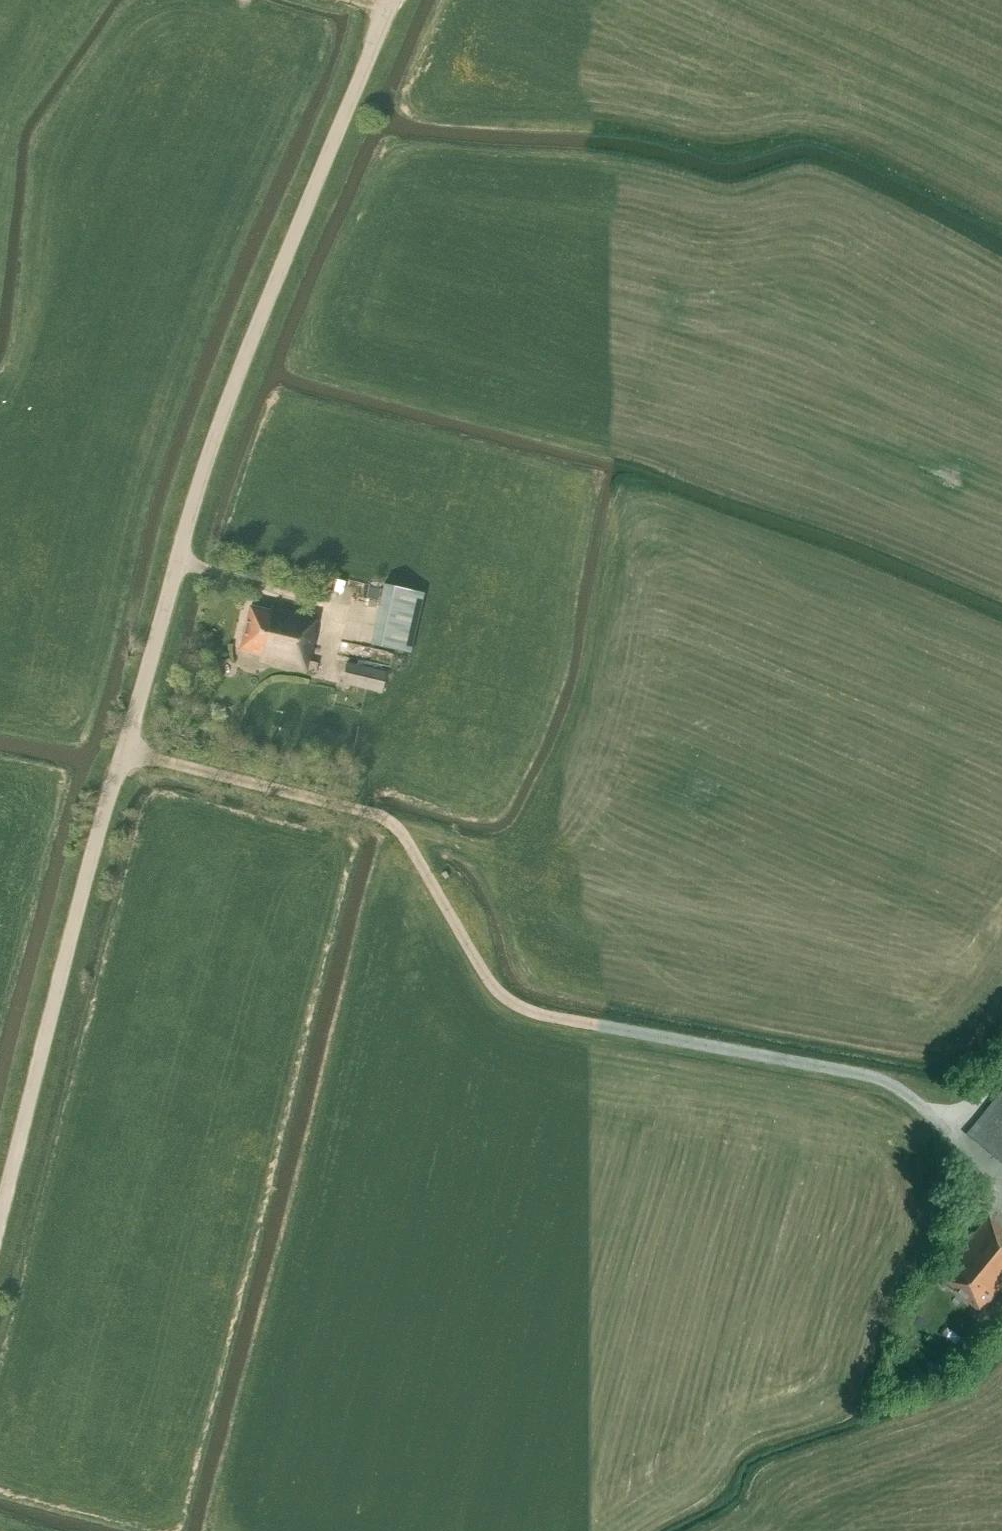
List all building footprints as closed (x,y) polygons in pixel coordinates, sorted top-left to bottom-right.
[(370,644),(410,652),(423,592),(383,583),(370,644)] [(305,670),(313,672),(316,662),(308,660),(315,633),(312,632),(316,616),(272,606),(271,612),(249,607),(240,648),(261,653),(259,659),(305,670)] [(341,682),(381,692),(386,670),(346,661),(341,682)] [(969,1134),(1001,1161),(1001,1093),(969,1134)] [(982,1312),(999,1290),(1001,1292),(1001,1226),(990,1216),(953,1261),(957,1263),(944,1279),(957,1290),(956,1291),(982,1312)]
